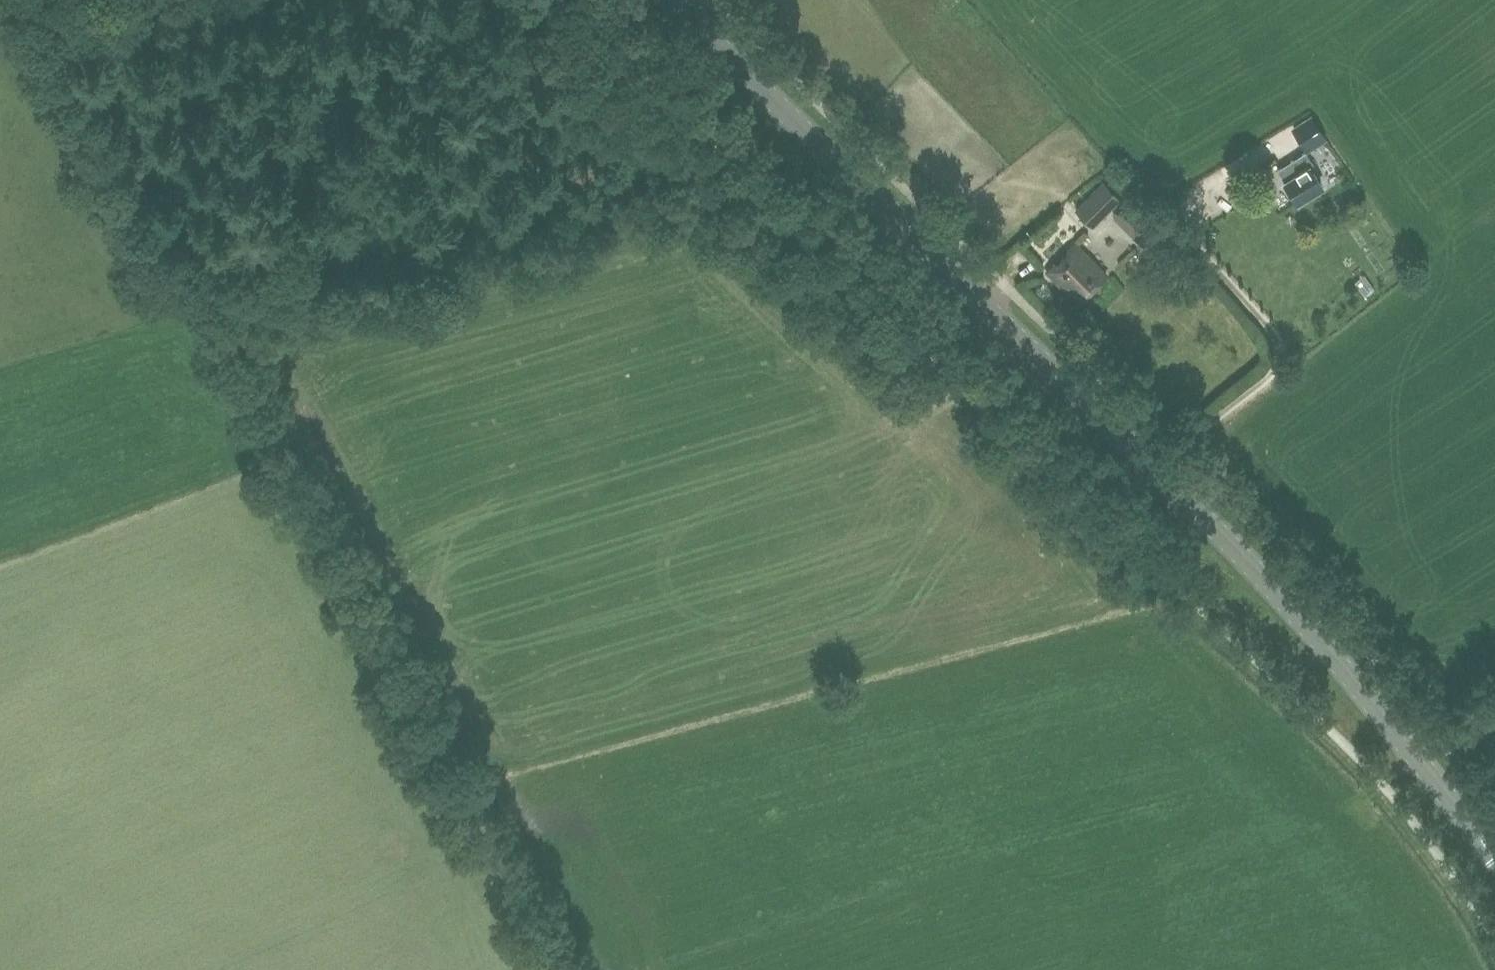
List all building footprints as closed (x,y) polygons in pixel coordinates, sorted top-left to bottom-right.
[(1308,119),(1294,130),(1307,150),(1320,141),(1313,131),(1315,129),(1308,119)] [(1305,152),(1277,169),(1285,182),(1297,201),(1322,185),(1310,167),(1313,165),(1305,152)] [(1093,227),(1121,198),(1102,179),(1074,209),(1093,227)] [(1112,216),(1152,257),(1166,243),(1144,220),(1146,218),(1134,206),(1131,208),(1125,203),(1112,216)] [(1056,266),(1054,264),(1047,271),(1079,303),(1106,275),(1075,243),(1067,251),(1069,253),(1056,266)]
